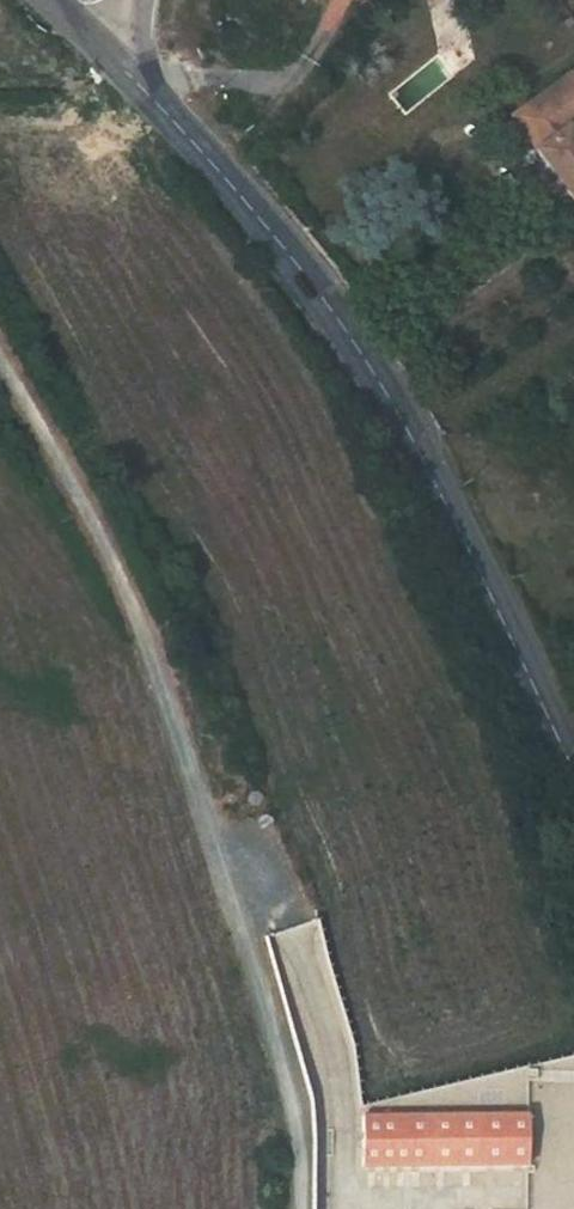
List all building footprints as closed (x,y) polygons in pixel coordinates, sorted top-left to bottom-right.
[(517,114),(573,191),(573,74),(517,114)] [(364,1115),(363,1169),(525,1172),(524,1118),(364,1115)]
